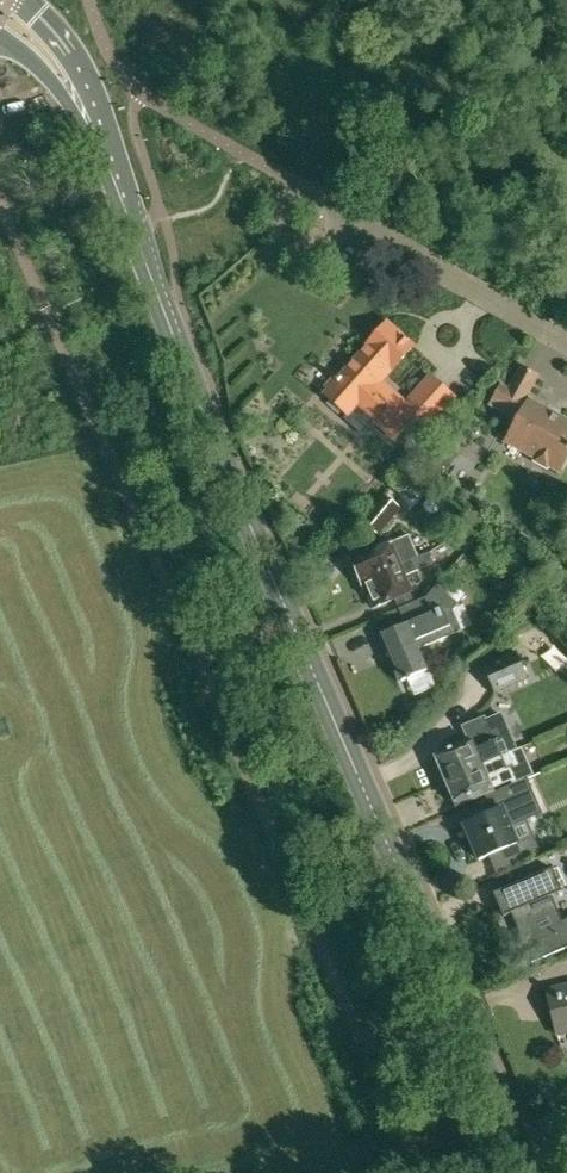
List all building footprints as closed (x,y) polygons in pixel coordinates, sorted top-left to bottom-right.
[(380,380),(392,367),(393,368),(413,346),(386,323),(367,344),(368,345),(341,376),(338,373),(327,386),(330,389),(326,395),(347,413),(355,404),(395,439),(406,427),(420,440),(457,399),(430,375),(406,403),(380,380)] [(561,469),(566,457),(566,420),(525,397),(538,375),(522,366),(506,394),(498,389),(490,403),(518,419),(507,439),(561,469)] [(434,461),(442,466),(450,465),(455,457),(452,450),(446,446),(434,461)] [(365,524),(380,536),(399,511),(384,499),(365,524)] [(408,535),(403,537),(353,559),(354,562),(350,564),(355,575),(359,573),(362,582),(364,581),(400,566),(419,558),(408,535)] [(430,553),(419,558),(400,566),(364,581),(376,606),(410,591),(403,576),(434,562),(430,553)] [(437,586),(427,598),(398,610),(404,624),(382,634),(395,664),(391,666),(397,681),(400,680),(401,681),(426,671),(417,649),(461,631),(453,611),(459,604),(437,586)] [(494,691),(529,677),(517,648),(483,662),(494,691)] [(463,728),(469,742),(436,756),(437,760),(434,763),(437,770),(442,771),(446,780),(508,753),(502,740),(494,743),(483,719),(463,728)] [(455,803),(510,779),(506,770),(513,767),(508,753),(446,780),(449,786),(446,791),(450,798),(454,799),(455,803)] [(523,817),(540,809),(526,778),(486,795),(494,812),(463,826),(478,860),(515,844),(510,830),(525,823),(523,817)] [(495,894),(504,916),(514,911),(520,925),(517,926),(532,963),(566,948),(566,920),(558,923),(547,897),(561,891),(551,869),(495,894)] [(559,1035),(558,1031),(566,1028),(566,985),(547,990),(558,1035),(559,1035)]
